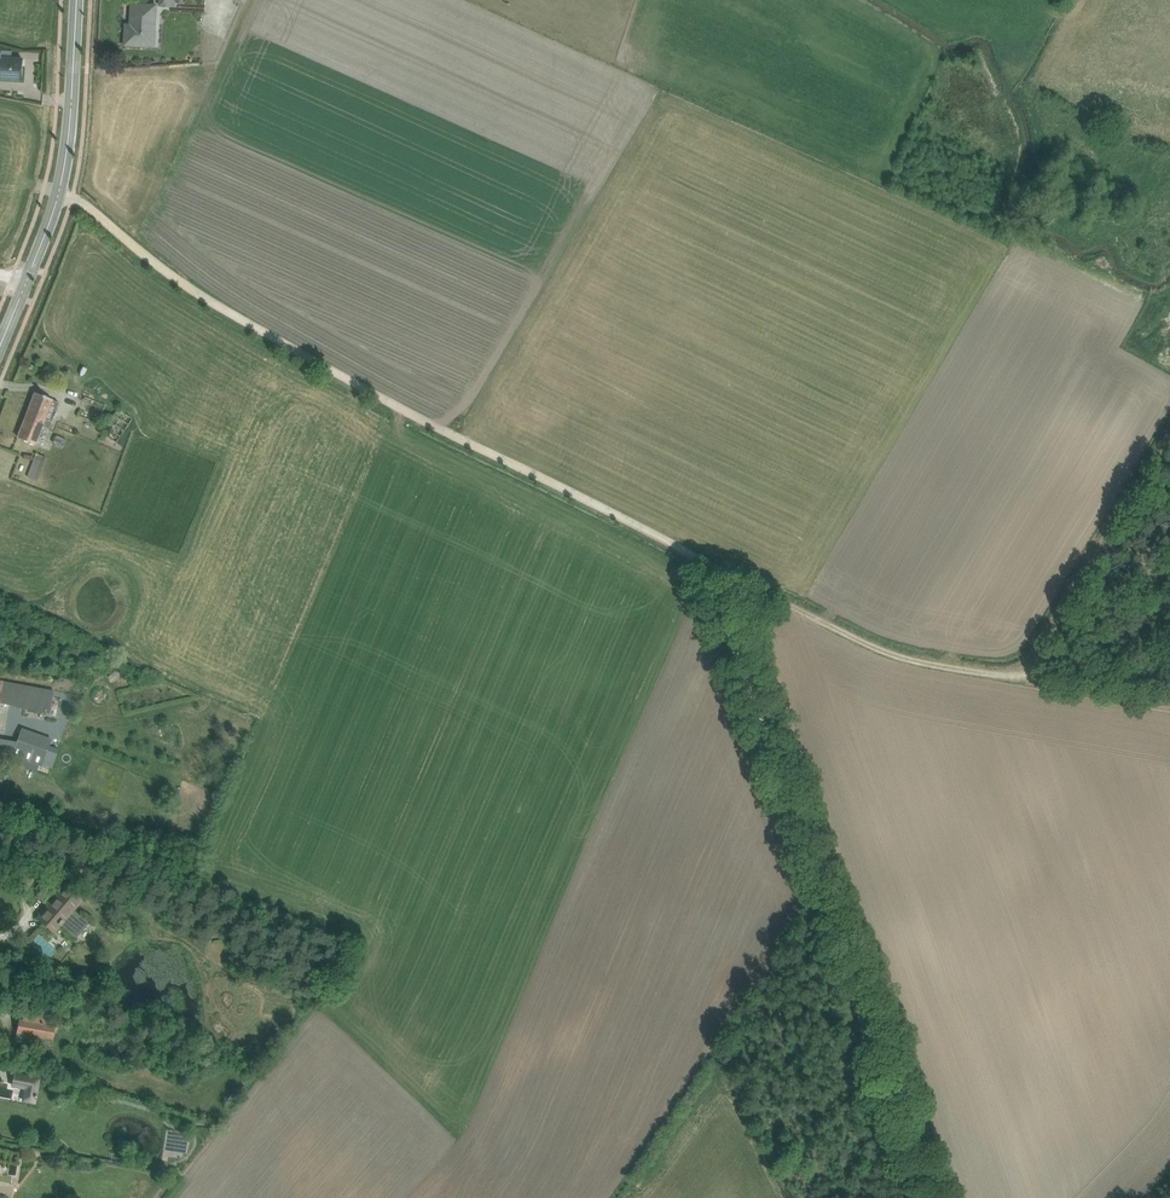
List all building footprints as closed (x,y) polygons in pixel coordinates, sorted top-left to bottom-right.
[(121,46),(154,47),(156,5),(130,4),(128,24),(122,24),(121,46)] [(20,81),(21,58),(1,58),(1,50),(0,50),(0,80),(20,81)] [(57,402),(31,392),(13,438),(31,445),(38,426),(46,429),(57,402)] [(95,428),(104,408),(78,397),(70,417),(95,428)] [(109,444),(128,422),(114,410),(95,432),(109,444)] [(53,446),(56,440),(48,436),(46,442),(53,446)] [(37,479),(47,457),(36,452),(26,474),(37,479)] [(52,690),(0,680),(0,706),(47,715),(52,690)] [(25,725),(12,756),(27,762),(30,754),(41,758),(50,736),(25,725)] [(49,935),(84,898),(69,883),(33,920),(49,935)] [(14,1033),(49,1040),(54,1015),(19,1008),(14,1033)] [(12,1102),(27,1104),(30,1079),(4,1076),(2,1088),(14,1090),(12,1102)]
